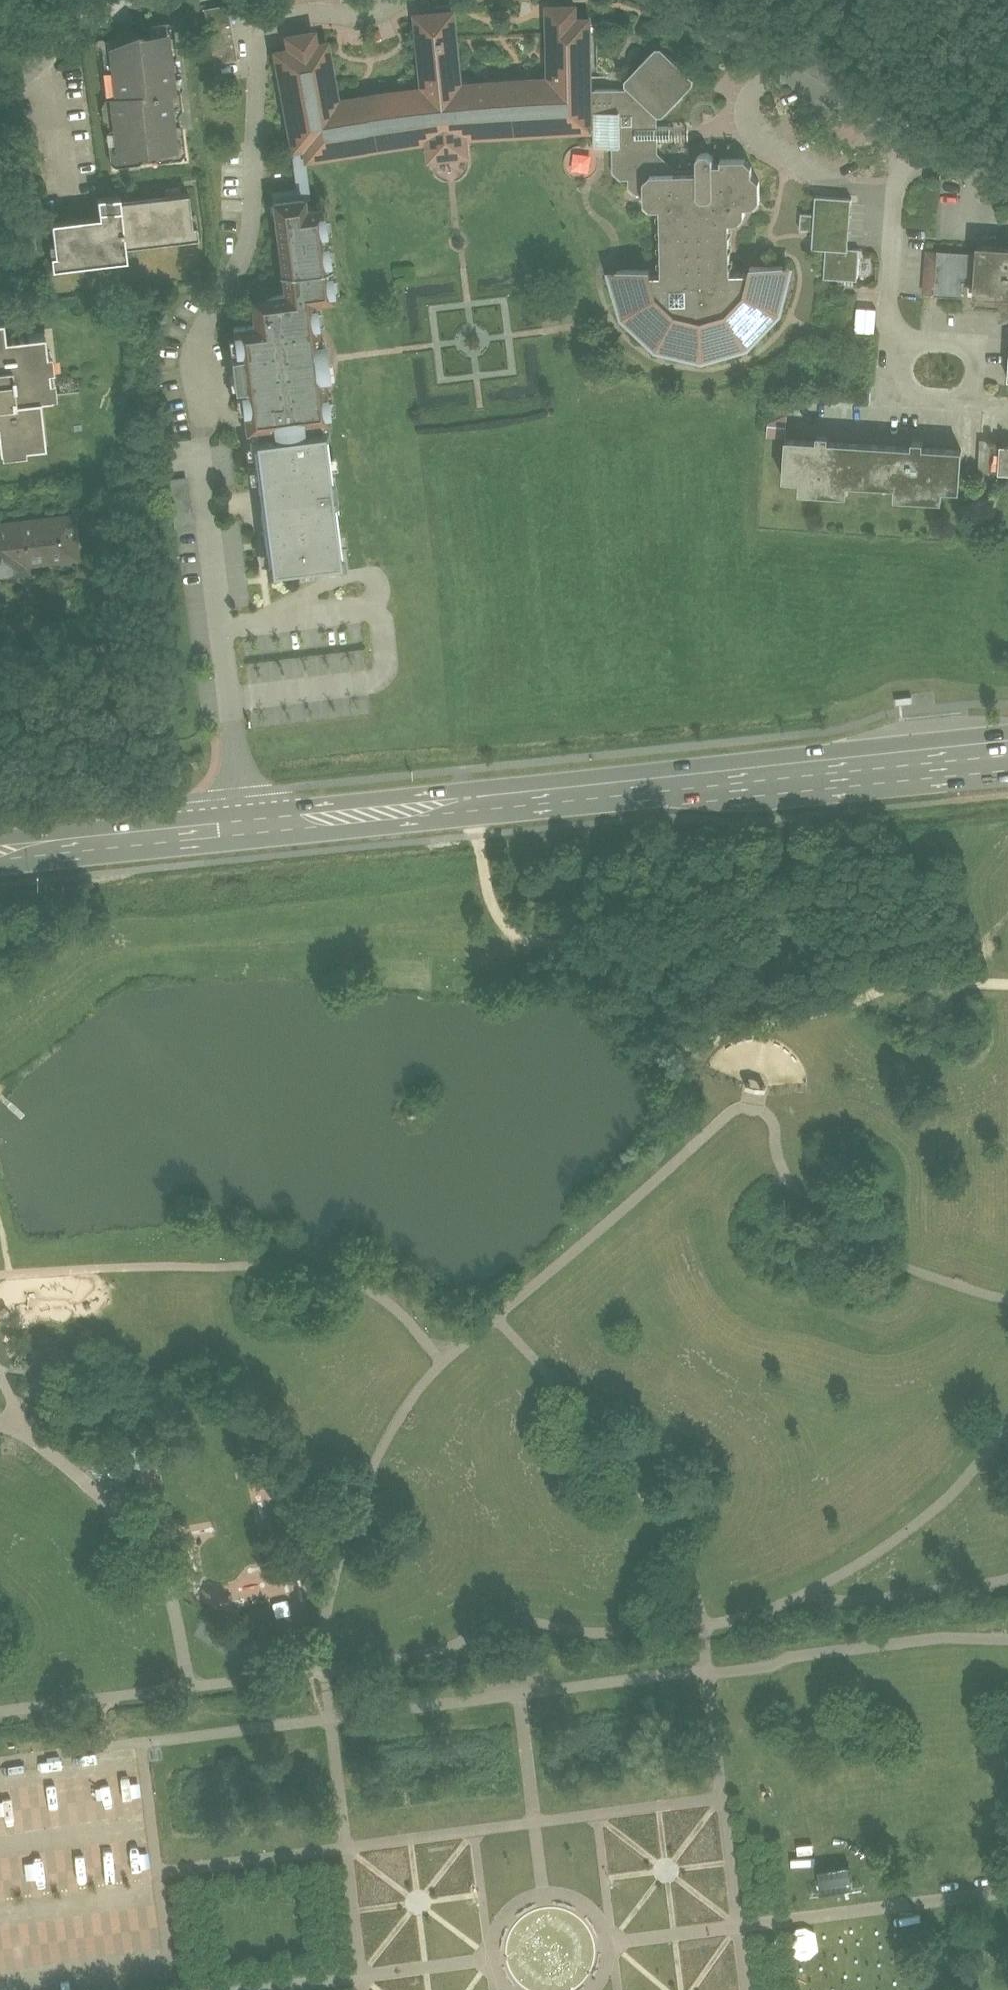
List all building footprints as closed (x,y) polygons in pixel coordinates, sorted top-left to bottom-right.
[(337,93),(327,34),(315,36),(312,23),(279,29),(281,42),(266,45),(285,151),(298,149),(300,160),(347,152),(383,146),(423,141),(425,158),(468,154),(466,138),(508,133),(544,132),(591,128),(590,26),(590,9),(576,9),(575,0),(542,0),(542,72),(502,75),(461,77),(454,4),(411,8),(418,82),(375,86),(337,93)] [(201,9),(211,63),(236,58),(226,4),(201,9)] [(93,35),(101,97),(109,158),(175,149),(167,89),(174,88),(166,26),(93,35)] [(792,260),(747,255),(745,267),(727,267),(726,225),(735,225),(742,218),(742,209),(750,209),(758,201),(757,175),(750,169),(749,160),(743,153),(718,153),(718,158),(711,159),(711,151),(706,146),(699,146),(694,151),(694,166),(670,167),(656,153),(655,141),(675,140),(674,124),(654,125),(654,119),(659,119),(694,81),(657,45),(622,81),(622,88),(604,89),(603,77),(596,77),(596,26),(590,26),(591,128),(592,148),(610,148),(611,172),(618,181),(626,181),(626,189),(633,197),(642,196),(642,206),(648,211),(658,211),(660,270),(649,271),(647,259),(605,262),(616,309),(654,345),(700,356),(744,342),(776,310),(786,279),(792,260)] [(285,151),(292,188),(265,192),(278,284),(243,289),(246,313),(228,316),(230,327),(221,328),(232,412),(241,410),(243,425),(258,422),(331,413),(315,294),(331,292),(318,196),(306,197),(300,160),(298,149),(285,151)] [(45,252),(47,270),(123,261),(122,253),(195,244),(192,224),(188,224),(183,192),(115,201),(113,189),(90,192),(93,213),(46,219),(50,251),(45,252)] [(820,279),(856,281),(858,250),(846,250),(849,195),(814,193),(812,213),(797,212),(796,230),(811,231),(810,251),(822,251),(820,279)] [(1007,297),(1007,241),(974,239),(973,251),(922,248),(919,299),(959,302),(960,280),(971,281),(970,295),(1007,297)] [(876,330),(876,306),(856,306),(855,330),(876,330)] [(0,322),(0,452),(25,449),(25,443),(41,442),(37,395),(52,393),(50,380),(47,380),(46,369),(50,369),(48,354),(44,354),(42,336),(2,340),(0,322)] [(348,547),(331,413),(258,422),(267,497),(275,557),(300,553),(301,558),(317,556),(317,551),(348,547)] [(956,491),(959,442),(922,440),(923,433),(909,432),(909,439),(826,433),(827,426),(813,425),(813,432),(799,431),(781,430),(778,479),(796,480),(795,490),(842,494),(843,484),(892,487),(891,497),(938,500),(938,490),(956,491)] [(997,443),(995,469),(1007,469),(1007,443),(997,443)] [(190,522),(188,476),(171,476),(173,523),(190,522)] [(27,570),(26,563),(83,556),(77,509),(0,519),(0,574),(27,570)] [(281,1607),(266,1609),(266,1614),(267,1621),(283,1619),(281,1607)]
